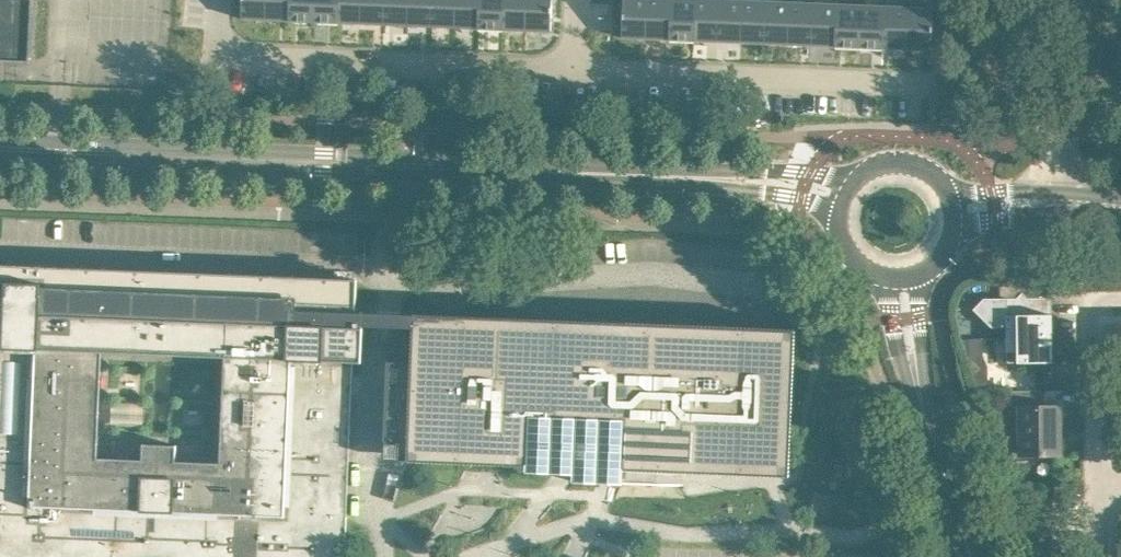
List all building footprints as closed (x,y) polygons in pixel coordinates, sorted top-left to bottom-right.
[(30,62),(31,54),(33,0),(0,0),(0,60),(30,62)] [(241,18),(265,19),(266,0),(242,0),(241,18)] [(265,19),(289,20),(290,0),(266,0),(265,19)] [(289,20),(313,21),(314,0),(290,0),(289,20)] [(313,21),(337,22),(337,0),(314,0),(313,21)] [(337,22),(360,23),(361,0),(337,0),(337,22)] [(360,23),(384,24),(385,0),(361,0),(360,23)] [(384,24),(408,25),(409,0),(385,0),(384,24)] [(408,25),(432,26),(433,0),(409,0),(408,25)] [(432,26),(456,26),(457,0),(433,0),(432,26)] [(456,26),(479,27),(480,0),(457,0),(456,26)] [(479,27),(503,28),(504,0),(480,0),(479,27)] [(503,28),(527,29),(528,0),(504,0),(503,28)] [(527,29),(551,30),(552,0),(528,0),(527,29)] [(622,37),(646,37),(647,0),(623,0),(622,37)] [(646,37),(670,38),(671,0),(647,0),(646,37)] [(670,38),(693,39),(695,0),(671,0),(670,38)] [(693,39),(717,40),(719,0),(695,0),(693,39)] [(717,40),(741,41),(743,0),(719,0),(717,40)] [(741,41),(765,42),(766,1),(753,0),(743,0),(741,41)] [(766,1),(765,42),(788,43),(790,1),(766,1)] [(790,1),(788,43),(812,44),(814,2),(790,1)] [(814,2),(812,44),(836,45),(838,3),(814,2)] [(838,3),(836,45),(860,46),(861,4),(838,3)] [(861,4),(860,46),(884,47),(885,5),(861,4)] [(885,5),(884,47),(907,48),(909,6),(885,5)] [(909,6),(907,48),(931,49),(933,7),(909,6)] [(140,556),(152,556),(345,556),(347,517),(353,376),(353,361),(362,362),(363,328),(363,327),(354,326),(354,313),(356,313),(356,311),(357,280),(357,278),(0,264),(0,556),(140,556)] [(973,309),(991,326),(1006,326),(1006,362),(1052,361),(1052,297),(1027,297),(1022,292),(1017,297),(984,297),(976,305),(973,309)] [(388,360),(386,411),(384,459),(408,459),(526,464),(525,471),(550,472),(555,472),(573,473),(573,481),(598,482),(620,483),(681,485),(682,470),(694,471),(787,475),(789,431),(790,420),(794,329),(700,325),(414,314),(414,327),(412,361),(388,360)] [(1115,322),(1106,322),(1106,335),(1115,335),(1115,322)] [(1059,405),(1041,406),(1041,390),(1011,390),(1011,420),(1020,420),(1020,455),(1039,454),(1039,456),(1044,456),(1044,454),(1060,454),(1059,405)]
